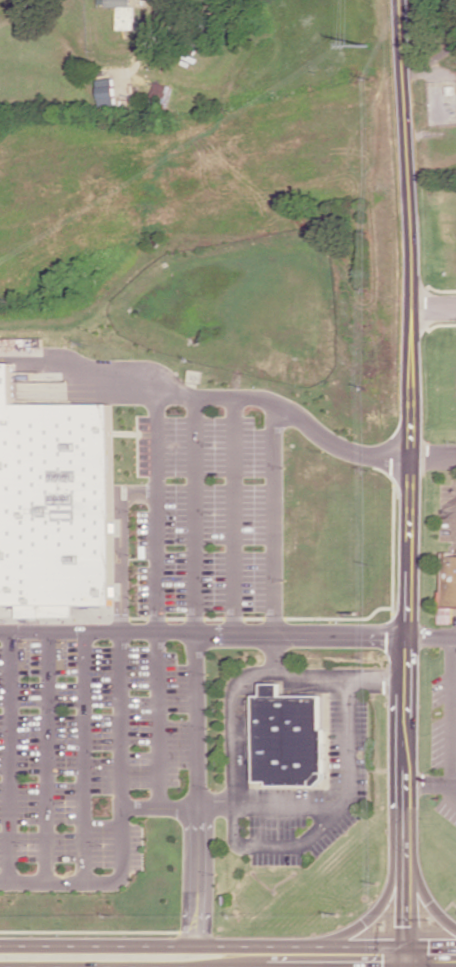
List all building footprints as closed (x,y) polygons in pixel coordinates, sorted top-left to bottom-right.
[(98,105),(114,104),(113,78),(97,78),(98,105)] [(173,86),(156,82),(152,97),(168,101),(173,86)] [(17,606),(0,606),(0,363),(24,363),(24,402),(119,404),(115,608),(72,607),(72,618),(17,618),(17,606)] [(16,396),(48,396),(48,382),(15,383),(16,396)] [(442,562),(455,562),(455,613),(442,613),(442,562)] [(452,607),(439,606),(438,623),(452,623),(452,607)] [(319,791),(268,791),(268,787),(254,787),(254,702),(262,702),(262,690),(280,690),(280,702),(322,702),(322,734),(326,734),(326,785),(319,791)]
